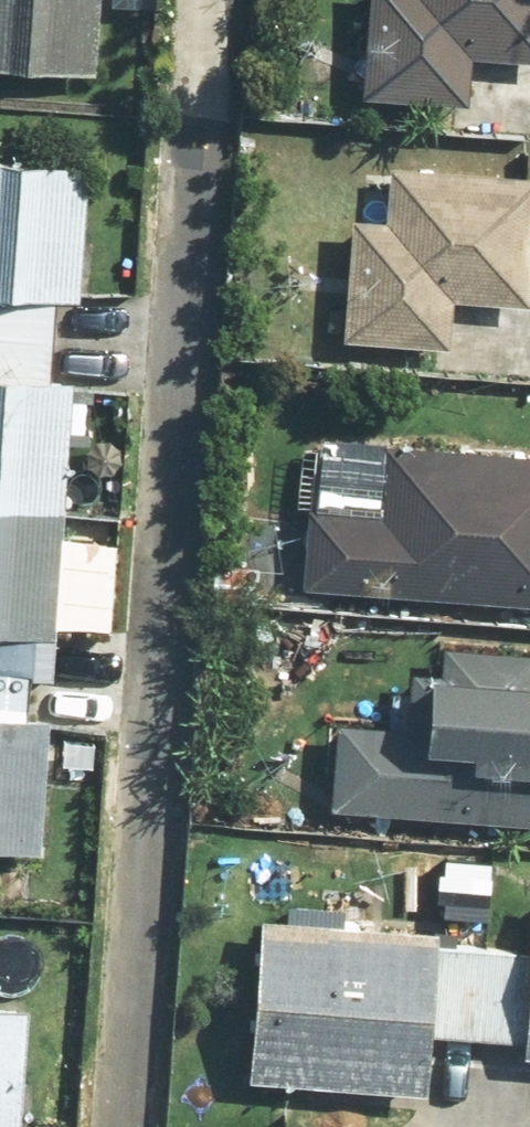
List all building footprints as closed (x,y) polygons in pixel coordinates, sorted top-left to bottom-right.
[(102,88),(109,0),(0,0),(0,81),(102,88)] [(349,111),(464,113),(465,63),(529,64),(529,0),(351,0),(349,111)] [(35,853),(43,723),(19,722),(24,636),(48,638),(63,386),(41,385),(46,300),(68,301),(77,160),(0,156),(0,851),(35,853)] [(524,313),(528,179),(379,175),(377,227),(339,226),(335,347),(442,350),(443,311),(524,313)] [(297,585),(529,599),(529,454),(378,445),(374,515),(301,511),(297,585)] [(323,805),(529,824),(529,684),(528,683),(529,659),(529,657),(436,648),(433,676),(405,673),(400,726),(331,720),(323,805)] [(235,1086),(416,1091),(418,1038),(513,1041),(513,1060),(529,1061),(529,899),(519,898),(517,951),(421,948),(422,930),(240,924),(235,1086)] [(26,1005),(0,1004),(0,1126),(20,1126),(26,1005)]
